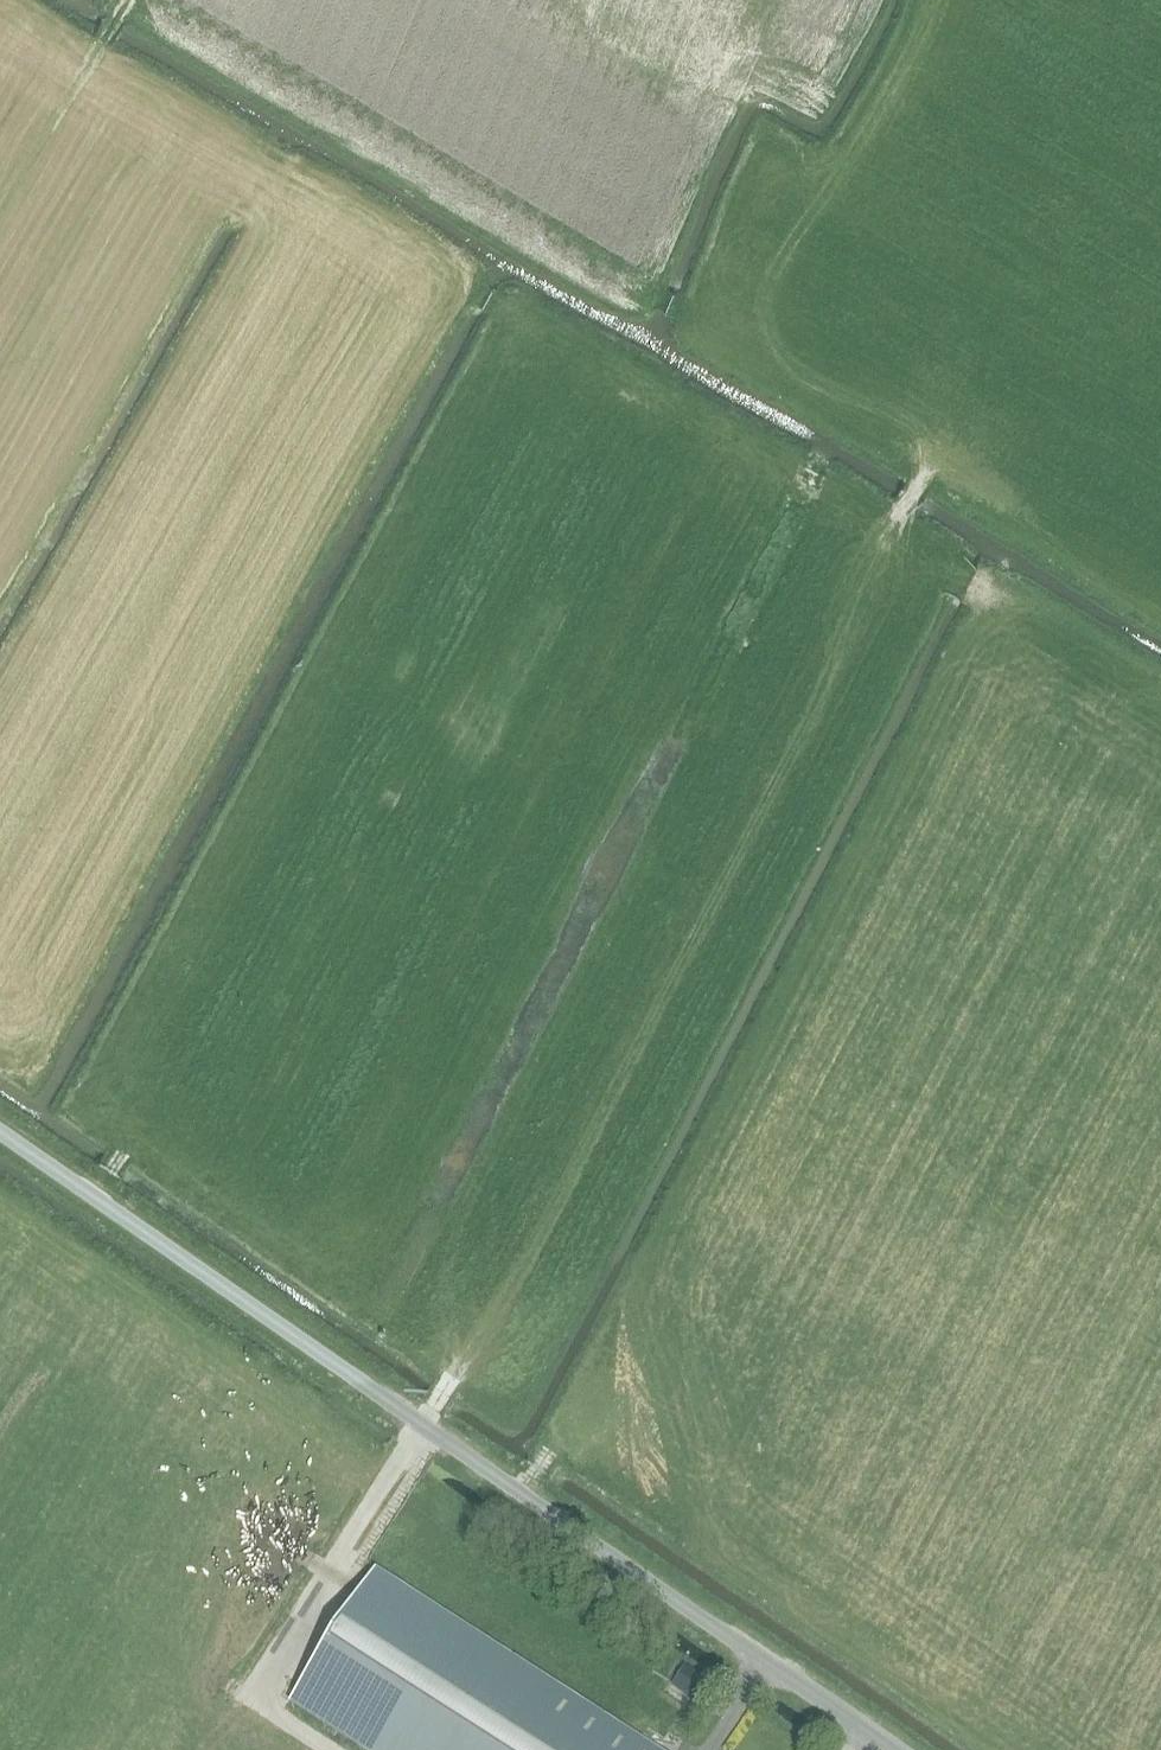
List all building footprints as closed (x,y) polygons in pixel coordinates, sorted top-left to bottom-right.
[(376,1570),(294,1695),(288,1704),(360,1749),(648,1749),(376,1570)] [(684,1667),(670,1686),(692,1701),(705,1682),(684,1667)]
